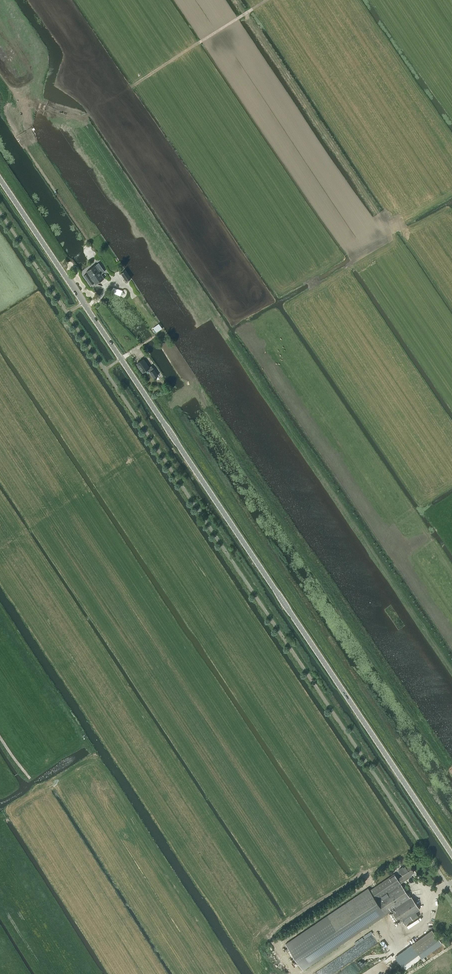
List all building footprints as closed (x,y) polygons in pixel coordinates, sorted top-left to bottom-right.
[(95,284),(104,278),(95,265),(86,271),(87,272),(83,275),(90,284),(94,282),(95,284)] [(131,278),(125,270),(120,273),(126,281),(131,278)] [(142,372),(149,368),(143,359),(137,363),(142,372)] [(411,897),(410,898),(400,883),(410,877),(409,875),(414,872),(408,863),(399,869),(403,875),(397,879),(394,874),(369,890),(367,889),(285,944),(303,970),(390,911),(398,923),(419,909),(411,897)] [(402,966),(439,940),(431,930),(394,957),(402,966)] [(315,973),(334,973),(378,943),(372,934),(315,973)] [(336,973),(356,973),(385,954),(379,944),(336,973)]
